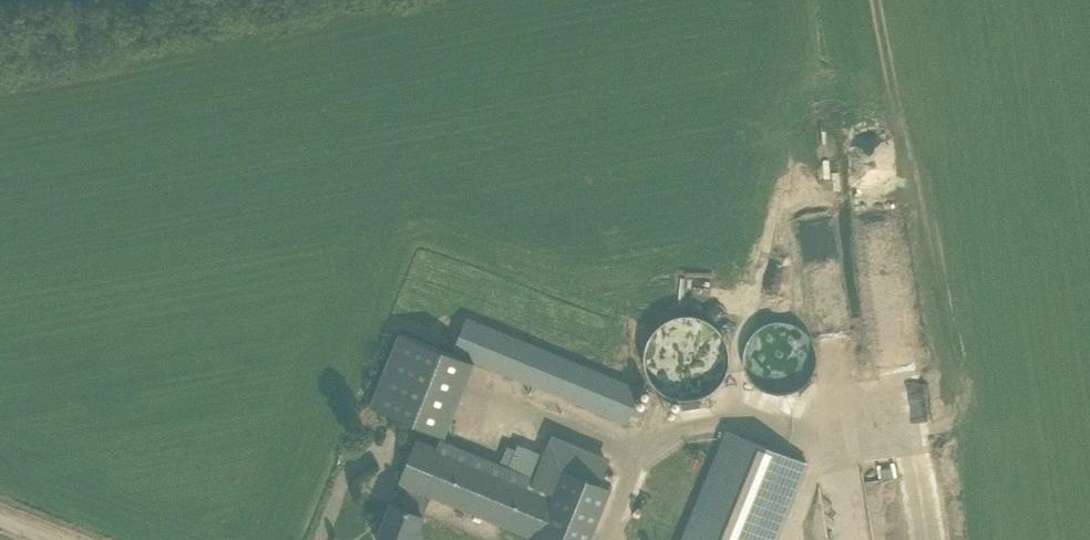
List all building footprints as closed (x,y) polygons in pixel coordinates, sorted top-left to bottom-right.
[(626,419),(640,385),(467,316),(454,350),(626,419)] [(733,361),(732,351),(729,344),(725,337),(720,330),(713,325),(705,321),(698,319),(690,319),(683,319),(673,323),(666,327),(660,333),(654,340),(652,346),(649,354),(649,361),(650,369),(652,377),(655,383),(661,390),(667,395),(672,399),(681,402),(690,403),(697,402),(705,400),(714,396),(721,391),(727,383),(730,377),(732,370),(733,361)] [(369,407),(445,436),(474,360),(398,331),(369,407)] [(682,539),(774,539),(805,466),(726,434),(682,539)] [(423,516),(417,513),(425,493),(535,538),(534,539),(589,539),(610,489),(601,485),(611,462),(552,438),(537,477),(442,438),(438,449),(418,441),(401,483),(408,485),(399,506),(392,503),(377,539),(413,539),(423,516)]
